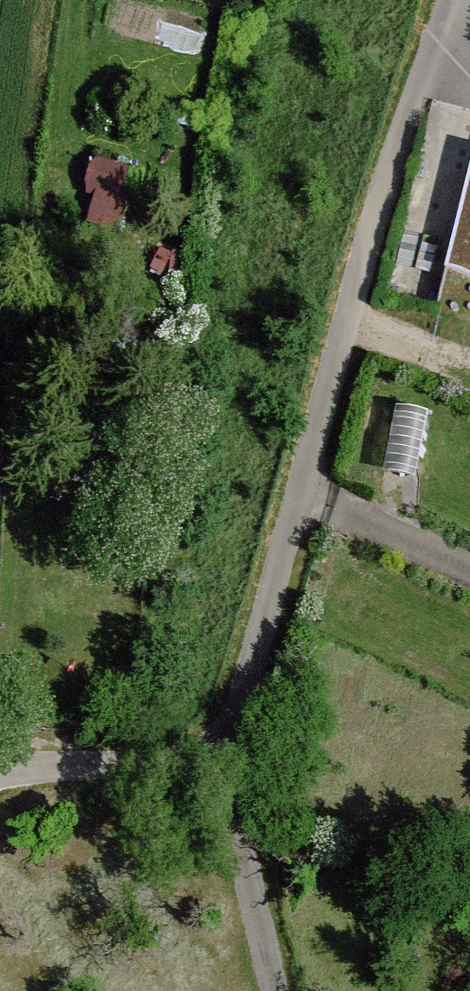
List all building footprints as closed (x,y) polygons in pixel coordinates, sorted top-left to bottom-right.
[(100,164),(91,194),(126,205),(135,176),(100,164)]
